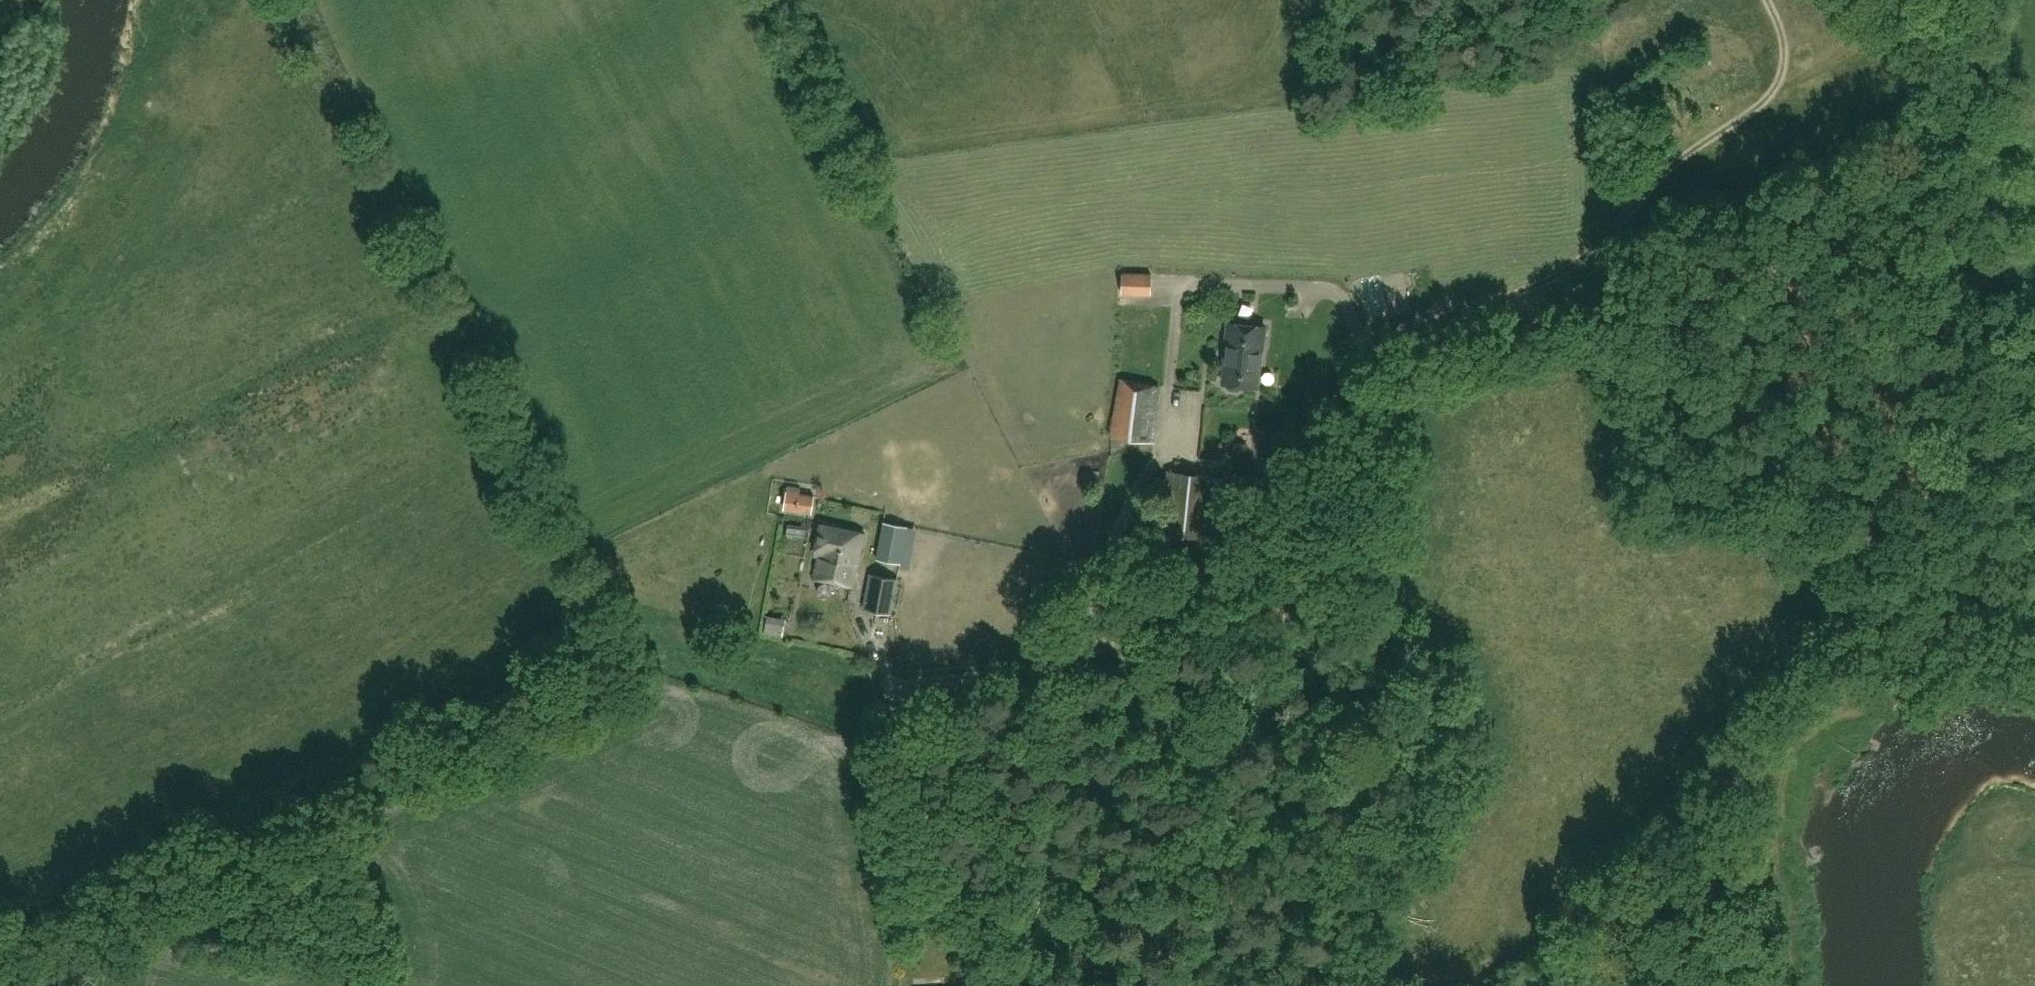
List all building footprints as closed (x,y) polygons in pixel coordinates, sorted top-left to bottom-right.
[(1123,274),(1122,295),(1152,296),(1152,274),(1123,274)] [(1263,350),(1265,327),(1228,322),(1225,349),(1226,349),(1223,382),(1227,383),(1227,386),(1229,389),(1238,390),(1241,388),(1242,385),(1257,386),(1261,350),(1263,350)] [(1118,380),(1115,404),(1111,437),(1155,442),(1162,385),(1118,380)] [(1212,476),(1169,472),(1162,534),(1206,539),(1212,476)] [(784,510),(812,515),(815,496),(800,494),(801,489),(788,487),(784,510)] [(876,559),(900,563),(907,526),(883,522),(876,559)] [(815,551),(820,552),(814,580),(854,589),(859,566),(860,566),(867,535),(821,525),(815,551)] [(870,575),(863,609),(892,615),(898,580),(870,575)]
